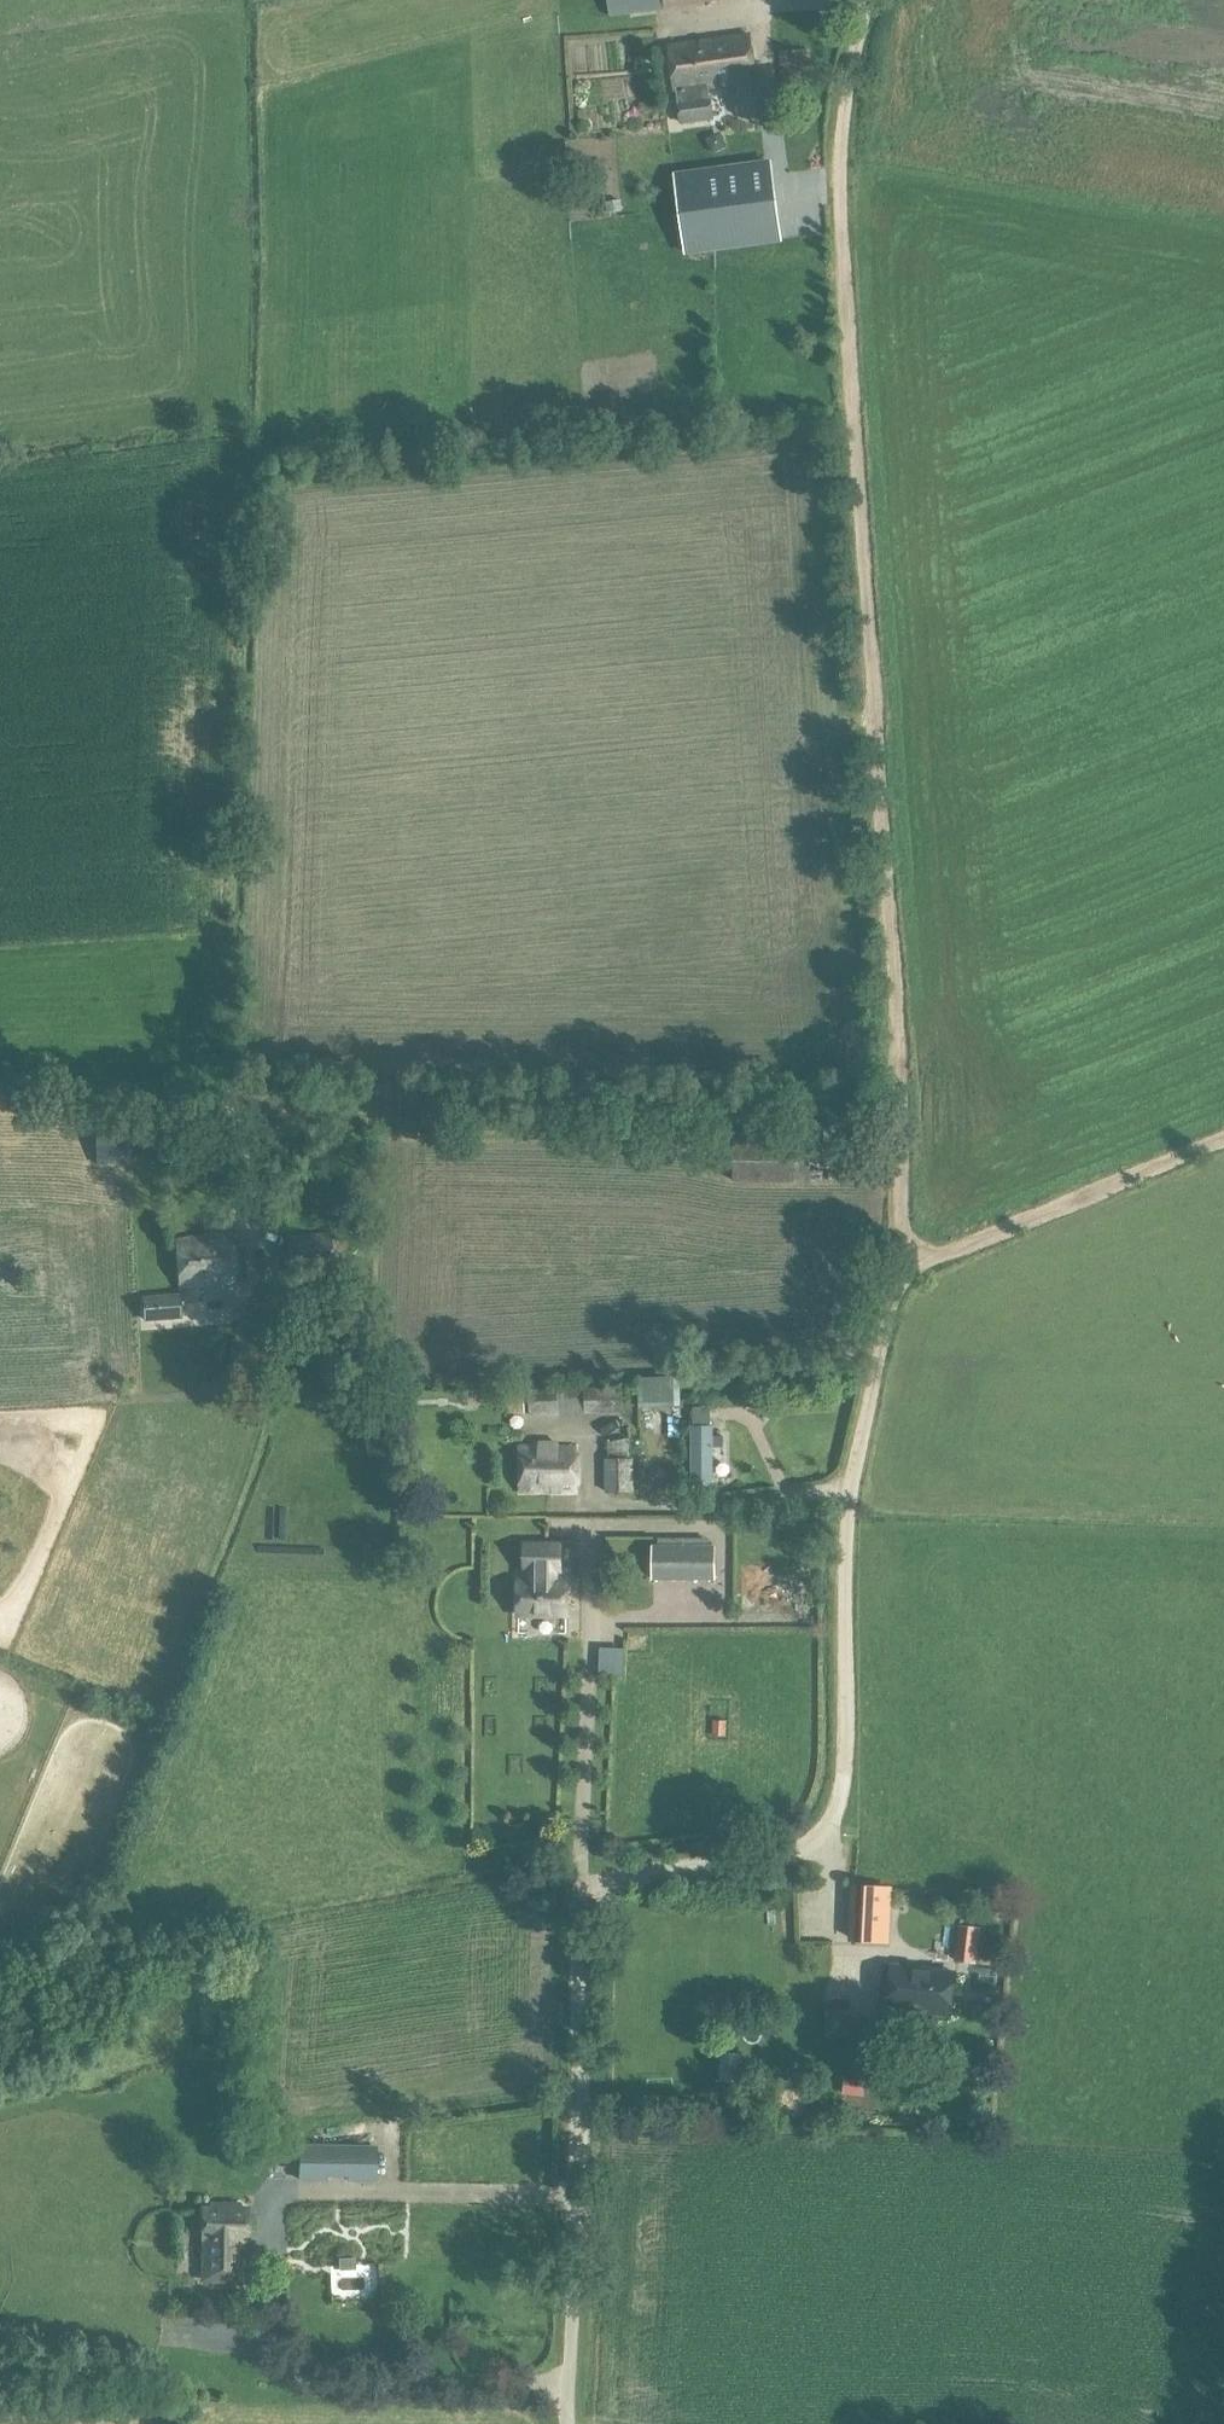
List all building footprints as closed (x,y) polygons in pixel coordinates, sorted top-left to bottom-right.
[(611,16),(717,0),(609,0),(611,16)] [(749,34),(670,45),(677,91),(678,91),(709,86),(756,80),(749,34)] [(709,86),(678,91),(682,123),(713,119),(709,86)] [(772,162),(675,176),(686,253),(782,240),(772,162)] [(733,1139),(733,1140),(733,1181),(810,1182),(810,1141),(733,1139)] [(334,1268),(332,1241),(331,1232),(285,1237),(288,1275),(335,1270),(334,1268)] [(244,1250),(233,1251),(231,1233),(178,1238),(182,1284),(236,1279),(236,1282),(247,1281),(244,1250)] [(342,1240),(332,1241),(334,1268),(345,1267),(342,1240)] [(142,1297),(144,1321),(182,1318),(179,1294),(142,1297)] [(677,1403),(676,1374),(640,1376),(641,1405),(677,1403)] [(584,1388),(585,1413),(633,1412),(632,1386),(584,1388)] [(559,1414),(558,1389),(529,1390),(530,1415),(559,1414)] [(710,1427),(694,1427),(693,1427),(693,1485),(713,1485),(713,1447),(713,1436),(713,1427),(710,1427)] [(609,1460),(630,1459),(629,1438),(609,1438),(609,1460)] [(519,1489),(574,1490),(575,1447),(520,1447),(519,1489)] [(630,1459),(609,1460),(605,1460),(606,1492),(634,1491),(633,1459),(630,1459)] [(654,1579),(715,1579),(715,1546),(654,1546),(654,1579)] [(525,1571),(519,1571),(519,1617),(570,1617),(570,1578),(560,1578),(560,1570),(566,1570),(566,1551),(525,1551),(525,1571)] [(610,1617),(611,1634),(631,1632),(629,1615),(610,1617)] [(604,1669),(626,1669),(627,1641),(605,1641),(604,1669)] [(713,1720),(713,1737),(727,1737),(727,1720),(713,1720)] [(894,1886),(852,1884),(850,1926),(881,1927),(883,1904),(893,1905),(894,1886)] [(954,1961),(977,1964),(981,1927),(958,1924),(954,1961)] [(950,2015),(956,1972),(892,1965),(887,2008),(950,2015)] [(720,2079),(720,2081),(743,2081),(743,2080),(743,2053),(720,2053),(720,2079)] [(846,2079),(844,2095),(865,2097),(867,2081),(846,2079)] [(376,2147),(300,2145),(300,2180),(327,2180),(327,2175),(349,2176),(348,2180),(376,2181),(376,2147)] [(211,2203),(211,2207),(201,2207),(201,2279),(242,2279),(242,2239),(248,2239),(248,2207),(239,2207),(239,2203),(211,2203)] [(356,2257),(339,2258),(340,2271),(356,2270),(356,2257)] [(243,2317),(269,2313),(267,2301),(241,2306),(243,2317)]
